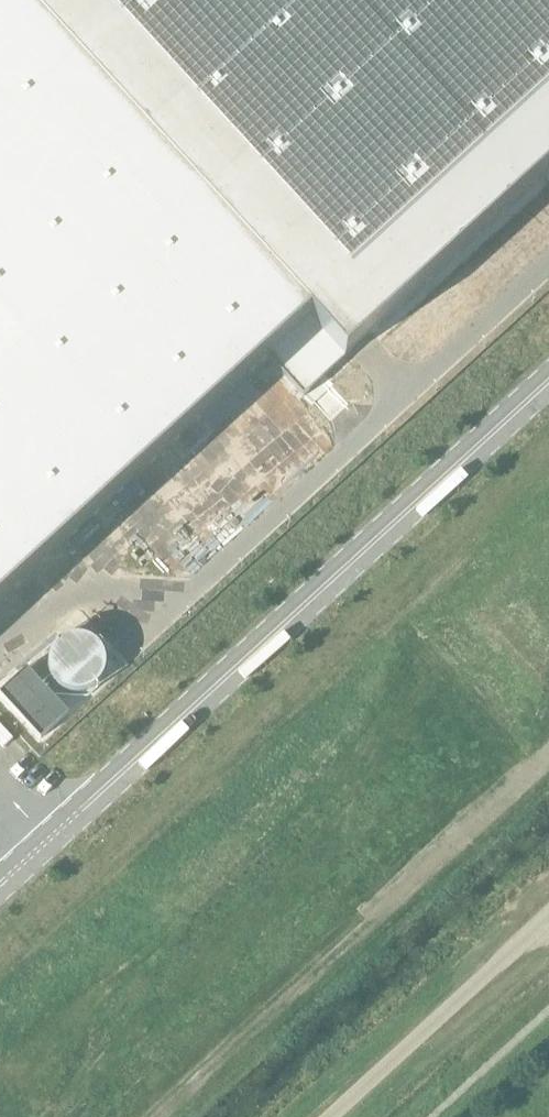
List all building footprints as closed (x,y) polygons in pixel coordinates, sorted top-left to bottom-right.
[(8,598),(309,322),(344,361),(548,173),(548,0),(0,0),(0,605),(8,598)] [(69,715),(27,669),(0,694),(0,696),(41,741),(69,715)]
